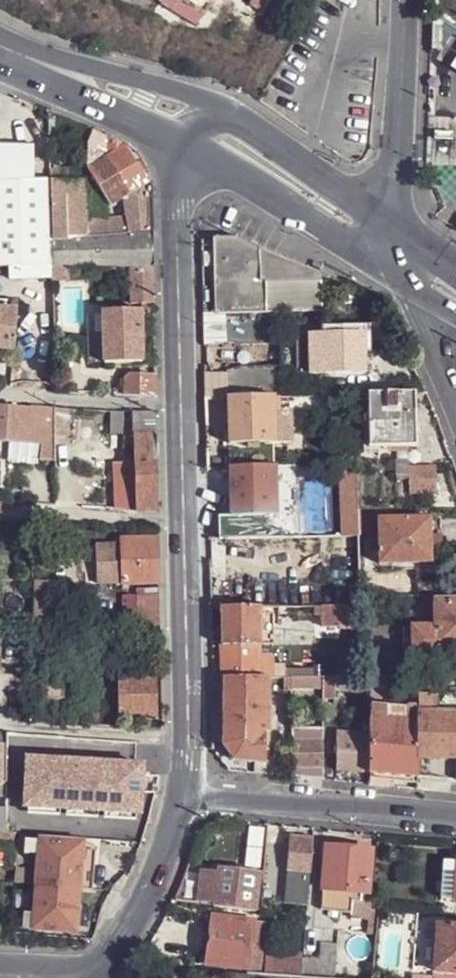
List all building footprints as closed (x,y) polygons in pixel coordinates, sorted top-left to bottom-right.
[(31,8),(33,0),(0,0),(0,1),(31,8)] [(106,151),(106,136),(91,129),(87,145),(101,150),(106,151)] [(106,156),(125,145),(115,140),(106,136),(106,151),(106,156)] [(87,168),(109,205),(122,197),(149,182),(149,177),(147,172),(145,167),(141,161),(137,154),(133,150),(129,147),(125,145),(106,156),(101,158),(87,168)] [(87,145),(87,168),(101,158),(101,150),(87,145)] [(51,180),(52,239),(84,238),(127,234),(127,233),(125,217),(85,218),(84,179),(80,179),(79,169),(51,170),(51,180)] [(150,230),(149,182),(122,197),(127,233),(150,230)] [(0,186),(0,270),(48,269),(46,185),(0,186)] [(52,239),(53,264),(71,265),(135,268),(152,269),(150,230),(127,233),(127,234),(84,238),(52,239)] [(265,312),(258,249),(236,237),(213,238),(215,313),(265,312)] [(323,311),(322,273),(258,249),(265,312),(280,311),(323,311)] [(71,265),(53,264),(53,280),(72,280),(71,265)] [(152,269),(135,268),(135,303),(146,303),(146,309),(153,309),(152,269)] [(16,309),(0,308),(0,348),(13,348),(16,309)] [(104,362),(142,362),(139,310),(101,310),(104,362)] [(281,343),(280,313),(225,314),(225,337),(226,341),(238,344),(240,340),(251,344),(252,341),(263,344),(265,340),(281,343)] [(225,337),(225,314),(204,315),(204,337),(225,337)] [(366,349),(370,349),(369,322),(320,323),(321,334),(365,333),(366,349)] [(366,349),(365,333),(321,334),(309,334),(310,365),(309,374),(366,373),(366,349)] [(310,365),(309,334),(298,334),(298,343),(298,347),(299,365),(310,365)] [(281,394),(282,365),(265,368),(264,366),(254,368),(253,367),(242,370),(240,366),(227,370),(228,373),(204,373),(205,396),(281,394)] [(123,396),(155,397),(155,373),(130,372),(124,378),(123,388),(123,396)] [(415,446),(414,392),(369,394),(369,447),(415,446)] [(273,415),(273,396),(229,397),(229,444),(242,443),(274,443),(274,440),(273,415)] [(55,431),(55,417),(55,406),(0,402),(0,441),(40,443),(39,461),(55,461),(55,431)] [(55,431),(68,431),(71,406),(57,406),(55,406),(55,417),(55,431)] [(123,409),(111,409),(110,430),(123,430),(123,409)] [(135,435),(156,434),(156,411),(132,410),(133,435),(135,435)] [(286,441),(286,415),(273,415),(274,440),(286,441)] [(138,510),(158,512),(156,434),(135,435),(136,437),(136,454),(136,464),(138,490),(138,510)] [(136,454),(136,437),(125,437),(124,453),(136,454)] [(275,467),(274,443),(242,443),(241,449),(242,460),(242,467),(275,467)] [(242,460),(241,449),(229,449),(229,460),(242,460)] [(124,490),(138,490),(136,464),(123,464),(124,490)] [(242,467),(230,467),(231,515),(218,515),(219,538),(232,538),(294,537),(299,536),(299,505),(276,505),(275,467),(242,467)] [(407,467),(408,495),(435,494),(435,467),(407,467)] [(359,495),(338,495),(338,525),(345,525),(345,536),(359,536),(359,495)] [(379,519),(379,564),(430,562),(432,562),(431,548),(431,518),(379,519)] [(441,518),(431,518),(431,548),(438,548),(442,548),(441,518)] [(340,587),(339,536),(299,536),(294,537),(295,588),(340,587)] [(123,583),(159,583),(158,537),(122,539),(122,543),(123,581),(123,583)] [(123,581),(122,543),(95,544),(97,582),(123,581)] [(438,561),(438,548),(431,548),(432,562),(430,562),(430,570),(444,570),(444,560),(438,561)] [(53,581),(33,581),(33,620),(53,620),(53,581)] [(161,624),(159,589),(140,588),(140,595),(139,624),(161,624)] [(436,601),(435,627),(436,647),(455,647),(455,601),(436,601)] [(265,607),(259,608),(259,641),(272,641),(272,607),(265,607)] [(323,607),(323,626),(340,626),(340,607),(323,607)] [(361,626),(360,607),(340,607),(340,626),(361,626)] [(132,624),(131,624),(131,640),(160,640),(161,624),(139,624),(132,624)] [(436,647),(435,627),(415,627),(415,656),(436,656),(436,647)] [(436,647),(436,656),(455,656),(455,647),(436,647)] [(121,718),(120,673),(108,674),(110,724),(121,724),(121,718)] [(121,718),(156,718),(155,673),(120,673),(121,718)] [(266,762),(266,678),(260,677),(213,678),(213,694),(223,694),(222,739),(212,739),(212,747),(228,769),(234,759),(255,761),(266,762)] [(334,689),(334,677),(329,677),(322,678),(322,685),(323,698),(334,698),(334,689)] [(334,677),(334,689),(370,689),(370,688),(370,677),(361,677),(334,677)] [(380,688),(380,677),(370,677),(370,688),(380,688)] [(417,695),(417,677),(407,677),(407,708),(416,709),(417,695)] [(223,694),(213,694),(212,739),(222,739),(223,694)] [(417,695),(416,709),(416,717),(455,717),(455,695),(417,695)] [(416,717),(416,709),(407,708),(370,705),(370,719),(416,722),(416,717)] [(416,717),(416,722),(416,778),(455,782),(455,717),(416,717)] [(416,778),(416,722),(370,719),(370,732),(370,773),(416,778)] [(323,778),(322,729),(292,728),(293,776),(323,778)] [(0,732),(0,743),(4,743),(8,744),(9,733),(0,732)] [(336,732),(335,770),(370,773),(370,732),(336,732)] [(255,772),(266,773),(266,762),(255,761),(255,772)] [(139,771),(24,763),(22,808),(136,817),(139,771)] [(311,869),(313,839),(292,838),(290,869),(311,871),(311,869)] [(41,854),(41,840),(27,839),(26,853),(41,854)] [(38,884),(80,887),(83,849),(84,843),(41,840),(41,854),(39,869),(20,868),(18,883),(38,884)] [(372,851),(327,847),(323,904),(350,907),(351,892),(368,894),(372,851)] [(80,887),(93,888),(97,850),(88,849),(83,849),(80,887)] [(444,860),(441,899),(455,900),(455,861),(444,860)] [(256,910),(260,872),(218,866),(218,871),(201,868),(196,901),(214,903),(213,905),(256,910)] [(308,917),(311,871),(290,869),(287,914),(308,917)] [(35,928),(77,931),(80,887),(38,884),(36,913),(35,928)] [(351,892),(350,907),(369,909),(372,909),(373,895),(368,894),(351,892)] [(372,909),(369,909),(367,930),(377,931),(379,909),(372,909)] [(35,928),(36,913),(27,913),(25,927),(35,928)] [(250,961),(254,920),(214,916),(208,962),(249,967),(250,961)] [(254,920),(250,961),(263,962),(265,942),(274,944),(276,923),(254,920)] [(434,977),(455,977),(455,928),(439,926),(434,977)] [(317,977),(335,977),(338,947),(321,945),(320,960),(305,958),(304,966),(318,967),(317,977)] [(266,962),(304,966),(305,958),(266,955),(266,962)] [(262,975),(263,962),(250,961),(249,967),(248,974),(262,975)] [(304,977),(304,966),(266,962),(265,975),(304,977)] [(318,967),(304,966),(304,977),(305,977),(317,977),(318,967)]
